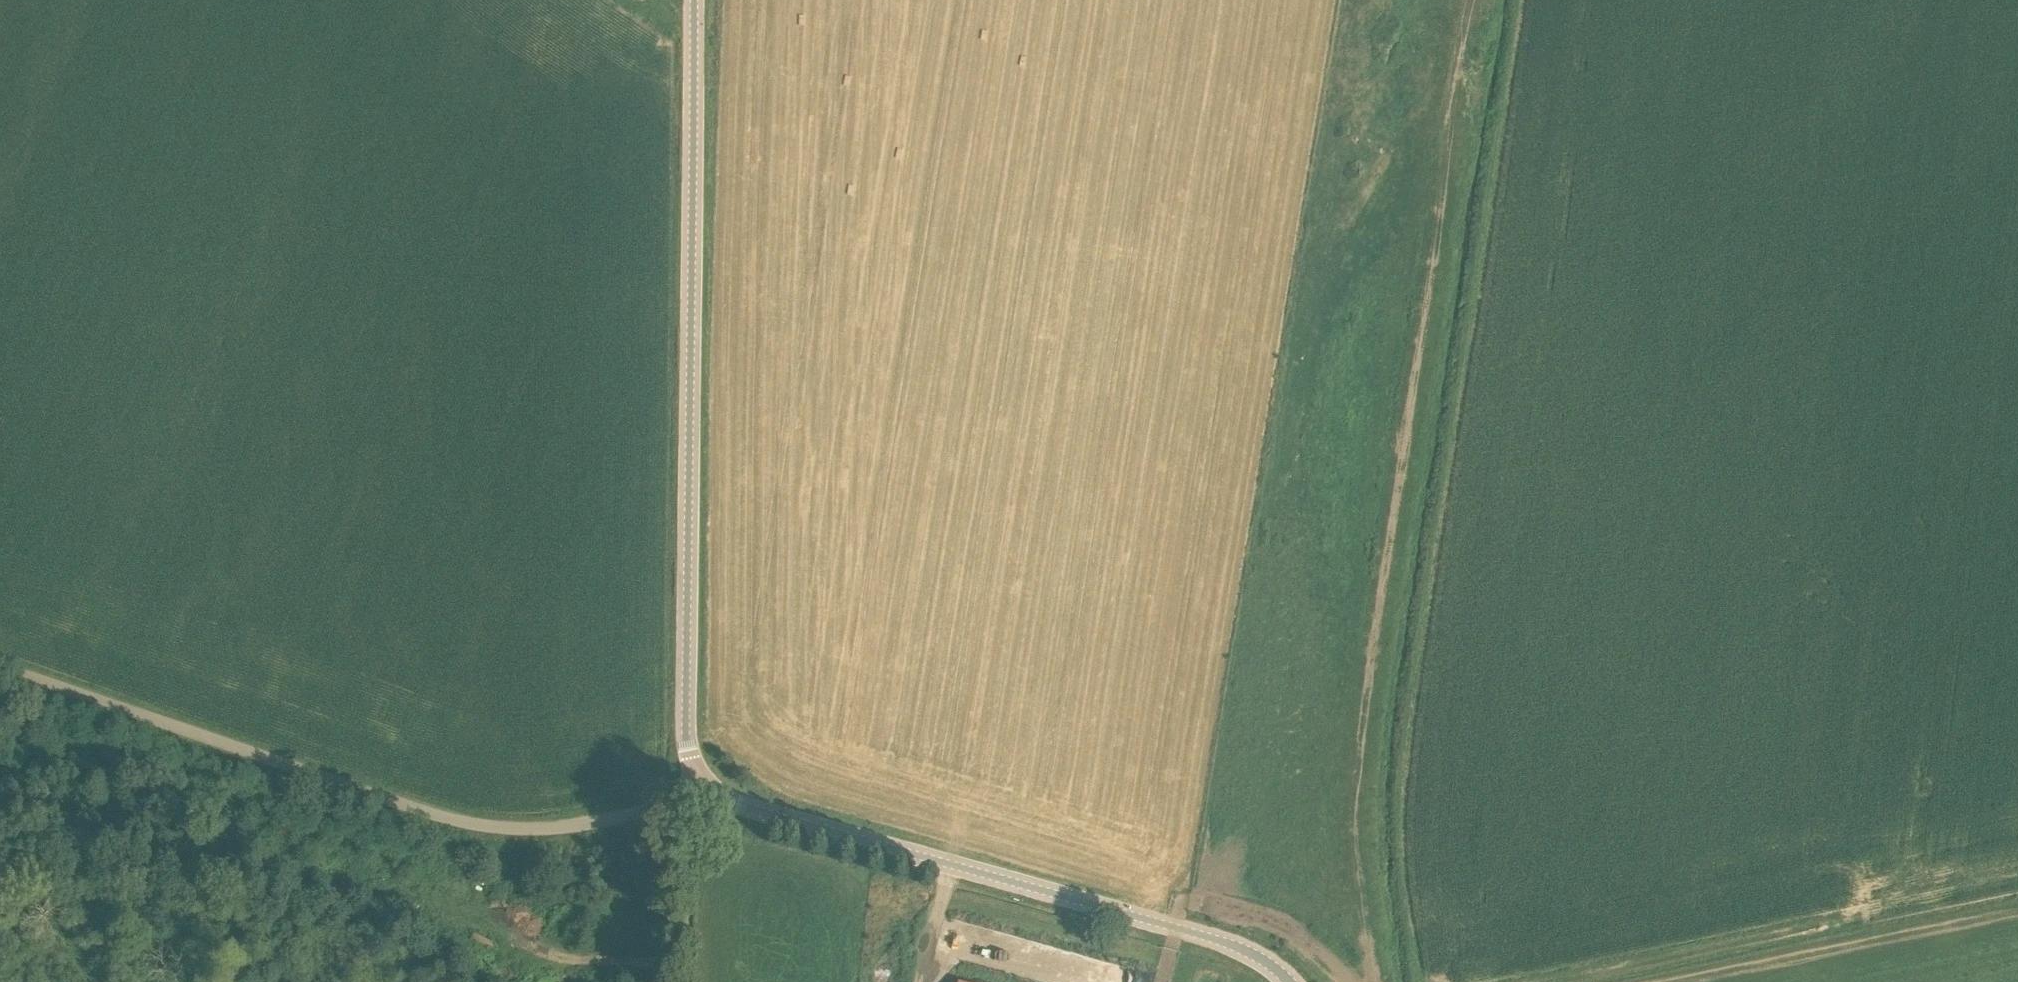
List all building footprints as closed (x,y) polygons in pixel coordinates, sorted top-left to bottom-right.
[(670,859),(658,859),(658,874),(670,874),(670,859)]
